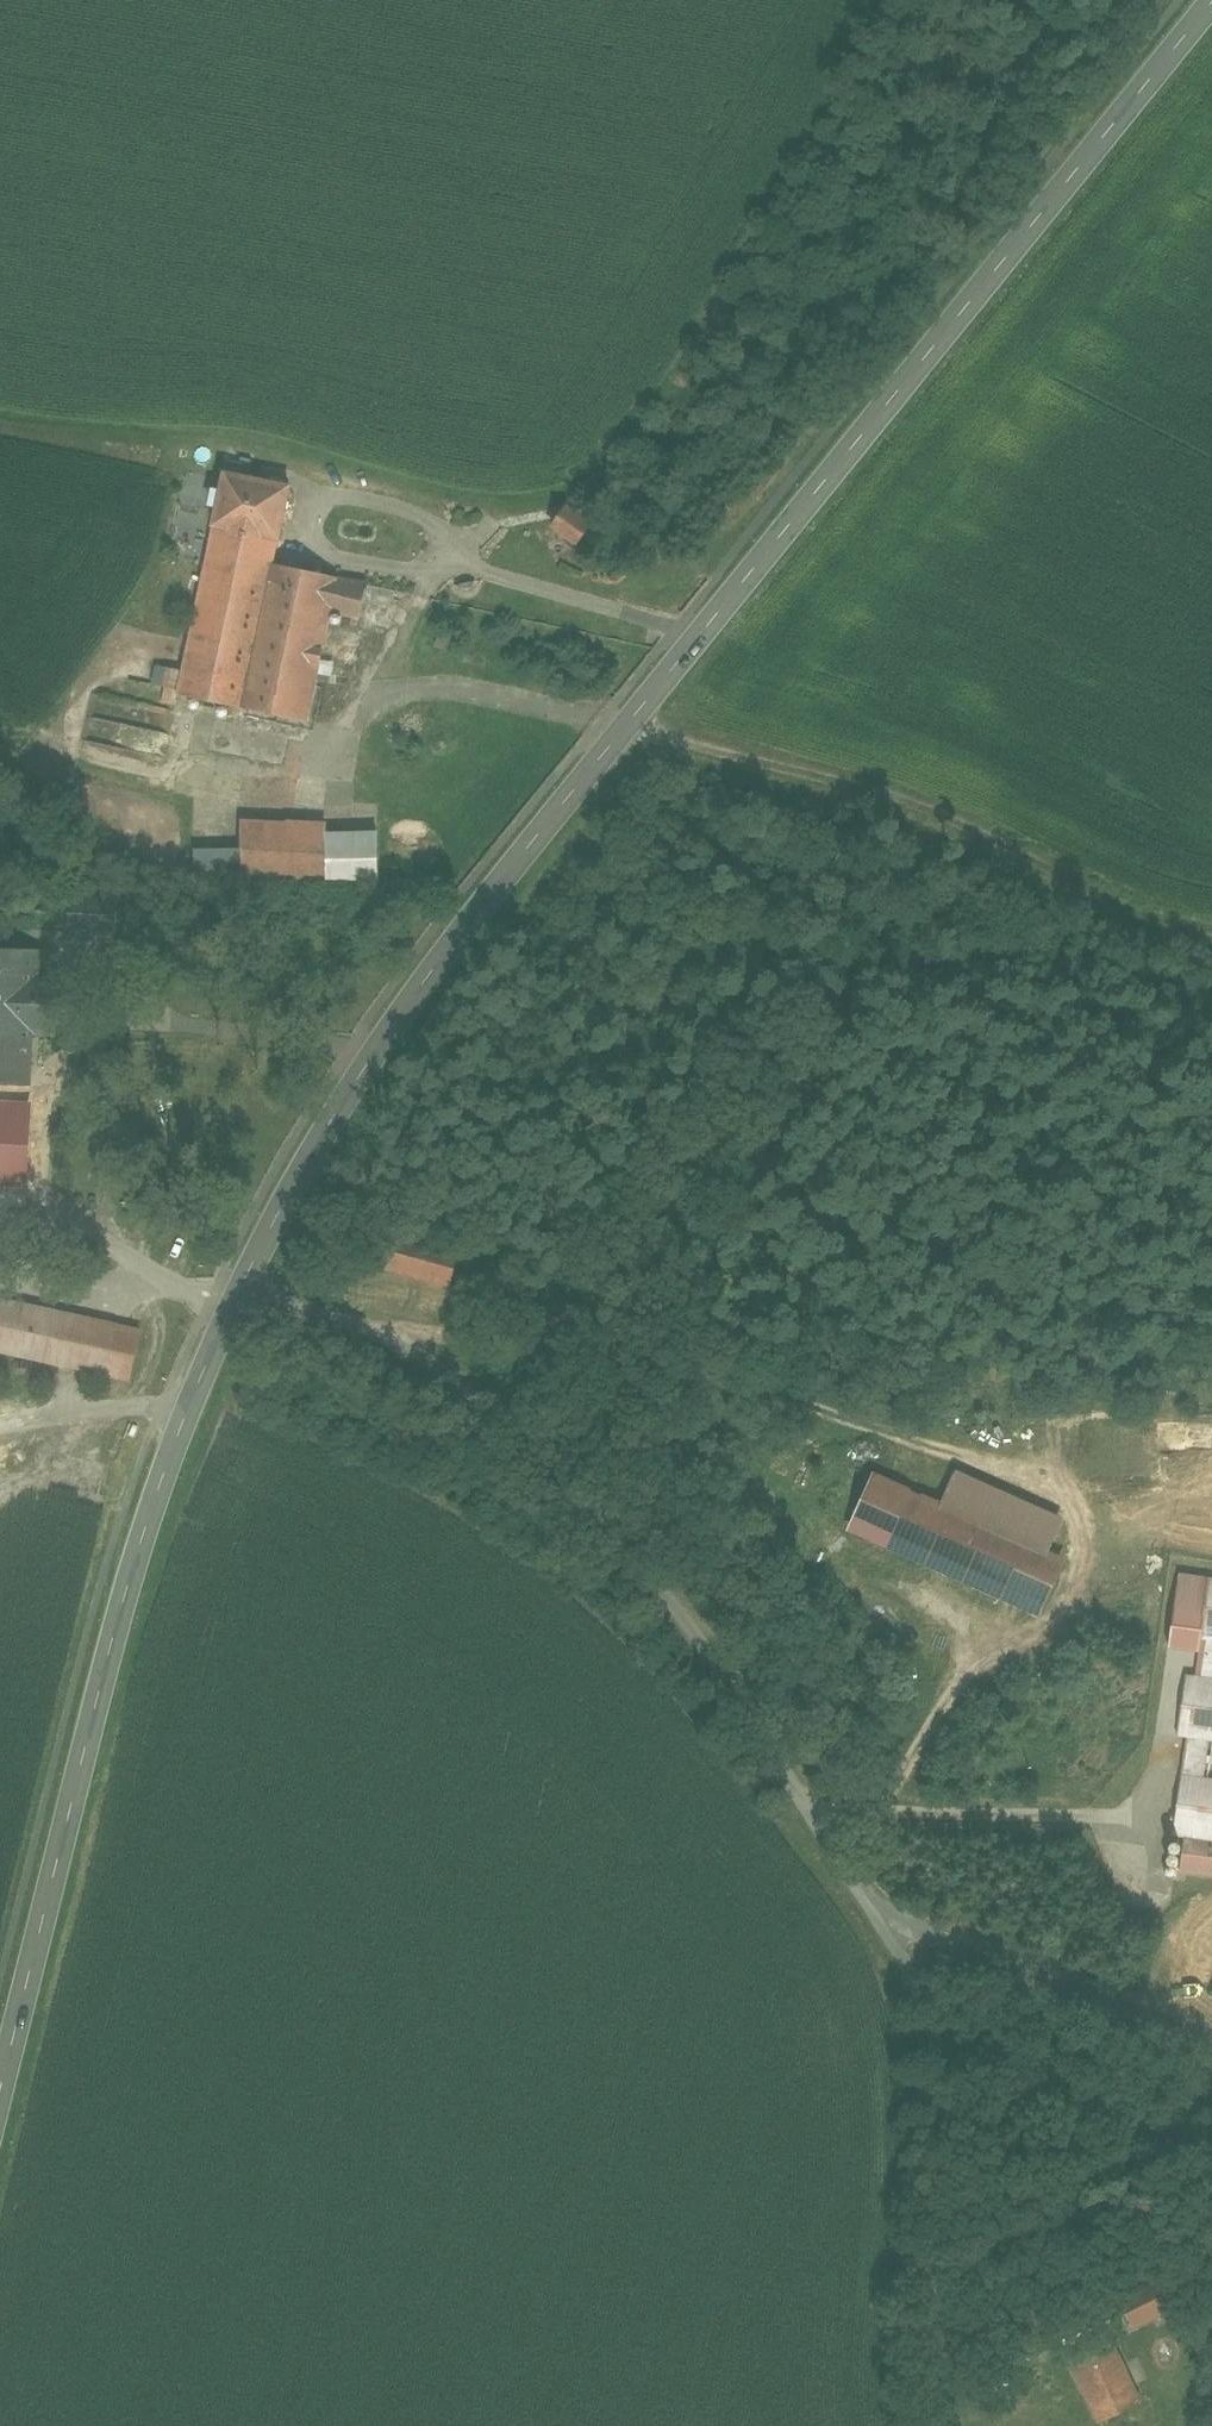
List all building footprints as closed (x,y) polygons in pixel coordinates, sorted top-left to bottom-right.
[(286,497),(218,483),(173,703),(305,730),(328,617),(360,624),(367,586),(272,566),(286,497)] [(566,535),(599,541),(604,512),(571,506),(566,535)] [(324,826),(237,825),(237,863),(197,863),(197,888),(323,888),(323,895),(374,896),(374,839),(324,839),(324,826)] [(113,899),(65,898),(64,934),(112,934),(113,899)] [(0,950),(0,1040),(29,1042),(29,1035),(48,1036),(51,981),(34,980),(36,952),(0,950)] [(29,1042),(0,1040),(0,1191),(25,1192),(29,1042)] [(452,1272),(383,1254),(378,1275),(447,1292),(452,1272)] [(129,1387),(140,1332),(0,1304),(0,1362),(129,1387)] [(941,1511),(868,1480),(842,1542),(1035,1623),(1061,1561),(1051,1557),(1064,1527),(954,1481),(941,1511)] [(1174,1572),(1162,1655),(1202,1661),(1199,1682),(1187,1680),(1178,1742),(1189,1743),(1170,1874),(1208,1880),(1211,1852),(1211,1781),(1203,1779),(1208,1748),(1211,1748),(1211,1578),(1174,1572)] [(1168,2282),(1114,2309),(1127,2336),(1181,2309),(1168,2282)] [(1064,2366),(1092,2425),(1097,2425),(1135,2408),(1106,2347),(1064,2366)]
